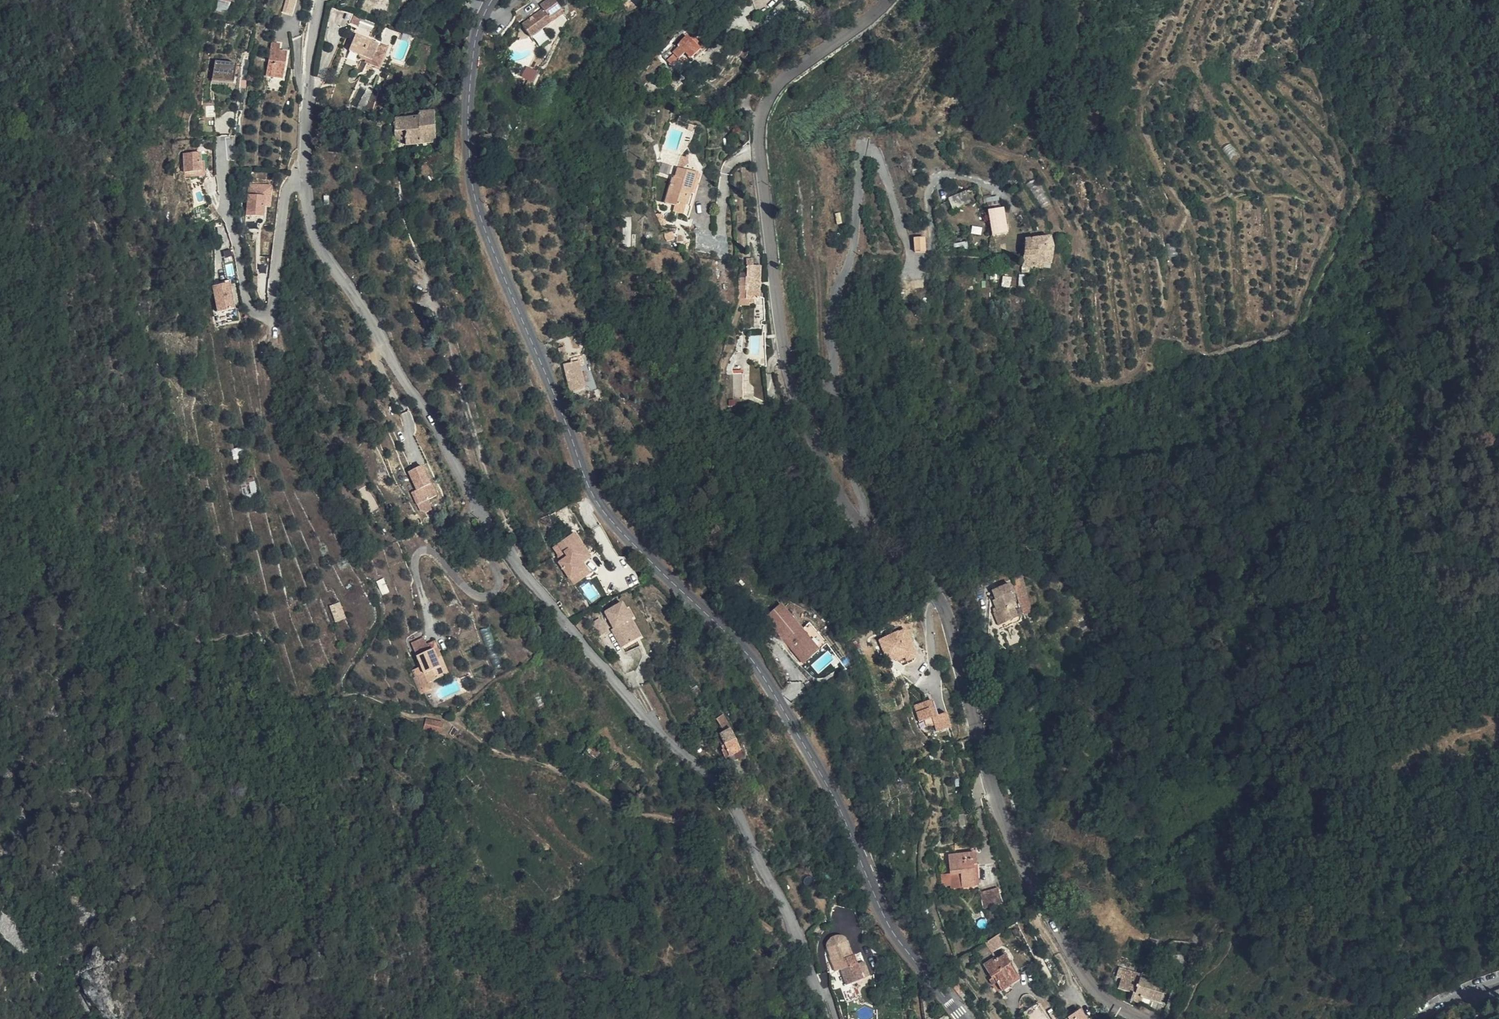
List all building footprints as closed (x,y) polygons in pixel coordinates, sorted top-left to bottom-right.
[(283,7),(279,23),(288,26),(293,9),(291,9),(293,1),(289,0),(286,0),(285,8),(283,7)] [(364,3),(382,9),(385,0),(365,0),(364,3)] [(637,0),(635,0),(622,8),(627,17),(642,8),(637,0)] [(557,24),(545,11),(534,21),(538,26),(516,46),(528,58),(550,38),(546,34),(557,24)] [(382,49),(360,45),(357,61),(366,63),(366,66),(377,67),(380,67),(390,69),(393,51),(382,49)] [(700,63),(682,45),(661,68),(671,78),(679,85),(691,73),(700,63)] [(277,57),(269,55),(263,87),(278,91),(283,65),(276,64),(277,57)] [(534,81),(541,68),(529,62),(522,75),(534,81)] [(235,77),(210,73),(208,92),(232,96),(235,77)] [(435,150),(432,119),(415,119),(415,124),(392,124),(393,137),(403,137),(404,152),(435,150)] [(212,135),(196,137),(197,150),(213,148),(212,135)] [(487,154),(487,145),(477,146),(477,154),(487,154)] [(1416,157),(1411,147),(1402,151),(1406,161),(1416,157)] [(199,165),(184,165),(185,184),(200,183),(199,165)] [(700,172),(681,166),(679,173),(675,172),(667,199),(688,205),(686,211),(691,212),(694,201),(691,201),(700,172)] [(950,195),(954,208),(972,203),(969,190),(950,195)] [(688,205),(667,199),(666,205),(686,211),(688,205)] [(264,207),(248,206),(246,227),(263,228),(264,207)] [(1008,231),(1005,209),(990,211),(994,234),(1008,232),(1008,231)] [(1024,252),(1052,251),(1054,244),(1051,234),(1025,235),(1024,252)] [(927,251),(927,235),(915,236),(916,251),(927,251)] [(1070,249),(1069,236),(1059,237),(1059,251),(1061,260),(1068,259),(1067,250),(1070,249)] [(1052,251),(1024,252),(1023,263),(1040,266),(1041,262),(1049,264),(1052,251)] [(420,272),(407,276),(413,298),(426,294),(420,272)] [(761,272),(748,272),(748,275),(748,286),(747,295),(750,295),(750,301),(758,301),(758,296),(759,295),(761,272)] [(217,308),(236,306),(233,280),(214,282),(217,308)] [(564,363),(568,379),(584,375),(580,359),(564,363)] [(746,396),(745,373),(734,373),(735,396),(746,396)] [(584,375),(568,379),(571,393),(587,389),(584,375)] [(421,511),(433,507),(430,497),(437,495),(426,464),(409,470),(416,489),(413,490),(421,511)] [(586,563),(574,543),(558,553),(565,566),(556,571),(567,589),(581,580),(576,569),(586,563)] [(590,568),(586,563),(576,569),(581,580),(567,589),(571,594),(589,583),(583,572),(590,568)] [(1015,591),(1012,581),(994,588),(998,598),(995,599),(999,610),(995,612),(999,621),(1007,618),(1008,621),(1019,617),(1015,607),(1018,606),(1013,592),(1015,591)] [(804,628),(782,602),(766,616),(805,661),(821,648),(804,628)] [(344,627),(338,612),(327,617),(333,631),(344,627)] [(619,615),(603,623),(611,640),(609,641),(618,660),(636,651),(619,615)] [(804,628),(821,648),(828,642),(811,622),(804,628)] [(918,656),(907,628),(880,639),(889,661),(897,658),(898,659),(906,656),(908,660),(918,656)] [(603,644),(597,631),(587,635),(593,648),(603,644)] [(428,651),(416,654),(420,668),(431,664),(428,651)] [(438,672),(435,664),(431,664),(420,668),(424,684),(427,695),(449,689),(444,671),(438,672)] [(424,684),(414,687),(419,703),(429,700),(427,695),(424,684)] [(468,692),(461,695),(463,700),(470,698),(468,692)] [(938,714),(933,699),(916,704),(921,719),(934,715),(938,714)] [(938,714),(934,715),(938,730),(953,726),(948,711),(938,714)] [(442,731),(444,719),(427,717),(425,728),(442,731)] [(724,736),(715,722),(710,726),(718,740),(709,745),(717,759),(716,760),(720,767),(736,758),(724,736)] [(407,736),(398,729),(392,734),(401,742),(403,741),(407,736)] [(444,736),(428,731),(426,740),(441,745),(444,736)] [(979,862),(978,852),(949,854),(950,872),(962,872),(963,885),(979,884),(977,862),(979,862)] [(963,885),(962,872),(950,872),(951,885),(963,885)] [(1004,903),(1000,886),(983,890),(988,907),(1004,903)] [(850,982),(861,978),(859,971),(853,953),(846,936),(845,935),(842,934),(839,934),(836,935),(833,937),(832,939),(831,941),(833,946),(836,958),(841,973),(843,979),(845,978),(849,977),(850,982)] [(1007,941),(1002,934),(988,942),(993,950),(1007,941)] [(1016,962),(1010,953),(1001,957),(999,955),(989,962),(996,975),(992,978),(997,985),(1001,983),(1007,991),(1007,990),(1014,986),(1017,984),(1014,979),(1021,975),(1014,963),(1016,962)] [(1133,980),(1136,970),(1120,965),(1117,975),(1133,980)] [(1136,970),(1133,980),(1139,981),(1133,999),(1133,998),(1134,998),(1136,999),(1166,1012),(1166,1011),(1169,1001),(1162,998),(1165,988),(1167,982),(1152,977),(1153,971),(1143,969),(1143,971),(1136,970)] [(963,993),(955,982),(952,985),(960,996),(963,993)] [(1074,1013),(1078,1018),(1088,1018),(1081,1009),(1074,1013)]
